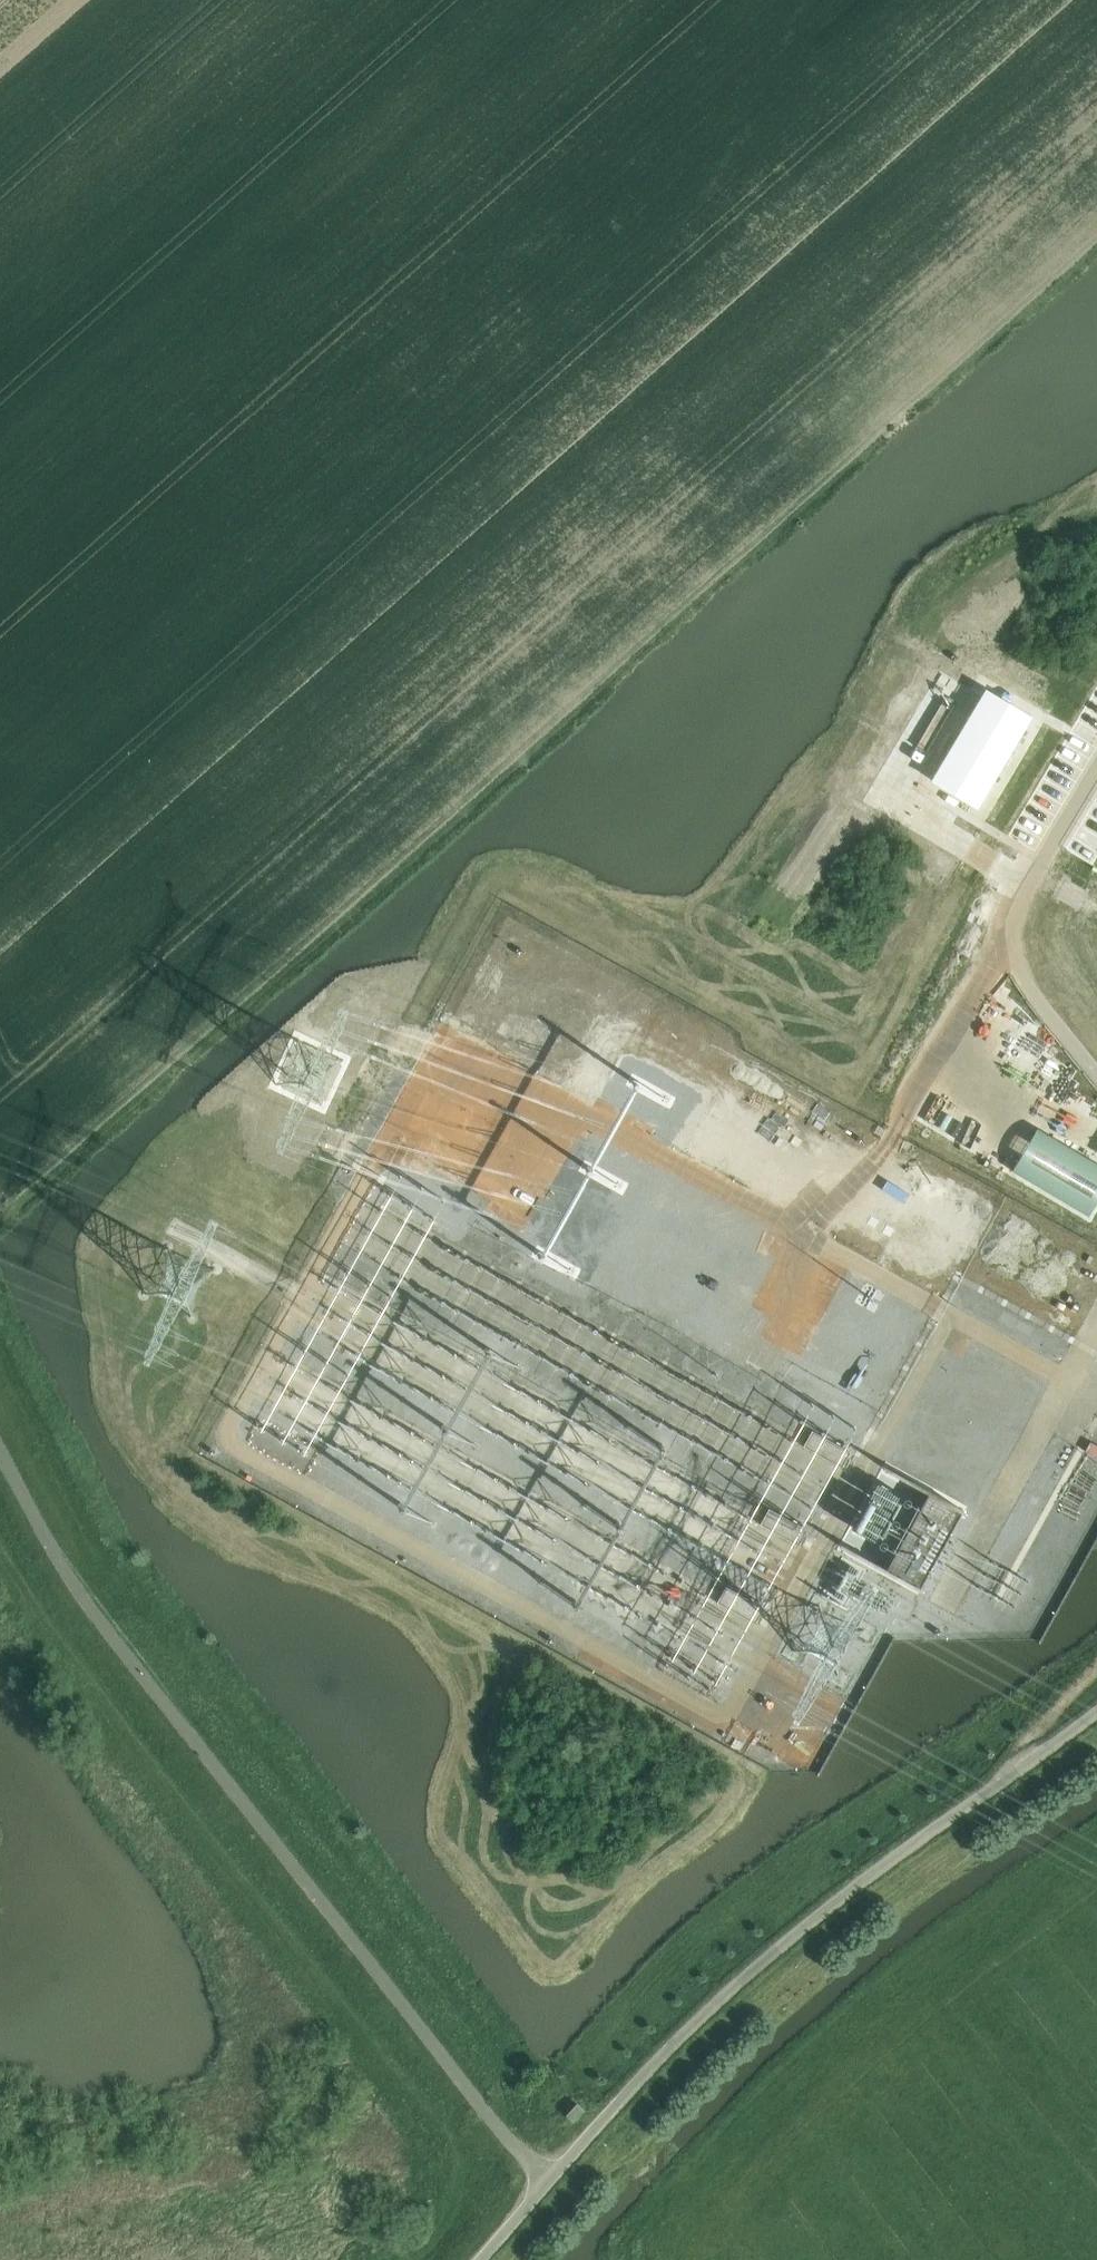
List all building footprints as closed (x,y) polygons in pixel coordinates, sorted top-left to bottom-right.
[(812,1430),(804,1446),(841,1467),(850,1452),(812,1430)] [(927,1497),(885,1572),(918,1590),(960,1515),(927,1497)] [(769,1509),(760,1524),(798,1545),(807,1530),(769,1509)] [(725,1587),(717,1602),(755,1623),(763,1608),(725,1587)] [(577,2103),(566,2116),(574,2123),(585,2111),(577,2103)]
